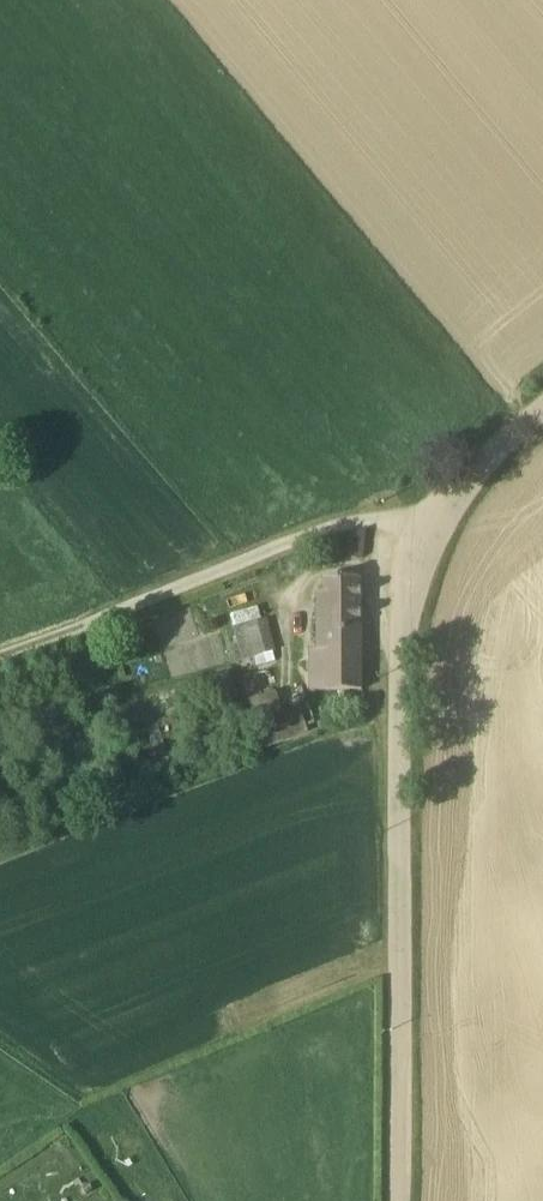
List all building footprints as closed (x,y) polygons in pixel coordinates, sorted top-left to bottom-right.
[(361,692),(361,579),(322,580),(322,595),(315,595),(315,650),(308,651),(309,692),(361,692)] [(231,628),(257,620),(254,609),(228,617),(231,628)] [(265,622),(231,631),(233,642),(227,643),(233,664),(252,659),(254,668),(273,663),(270,654),(273,653),(265,622)] [(246,702),(263,751),(307,734),(298,710),(280,716),(273,694),(246,702)]
